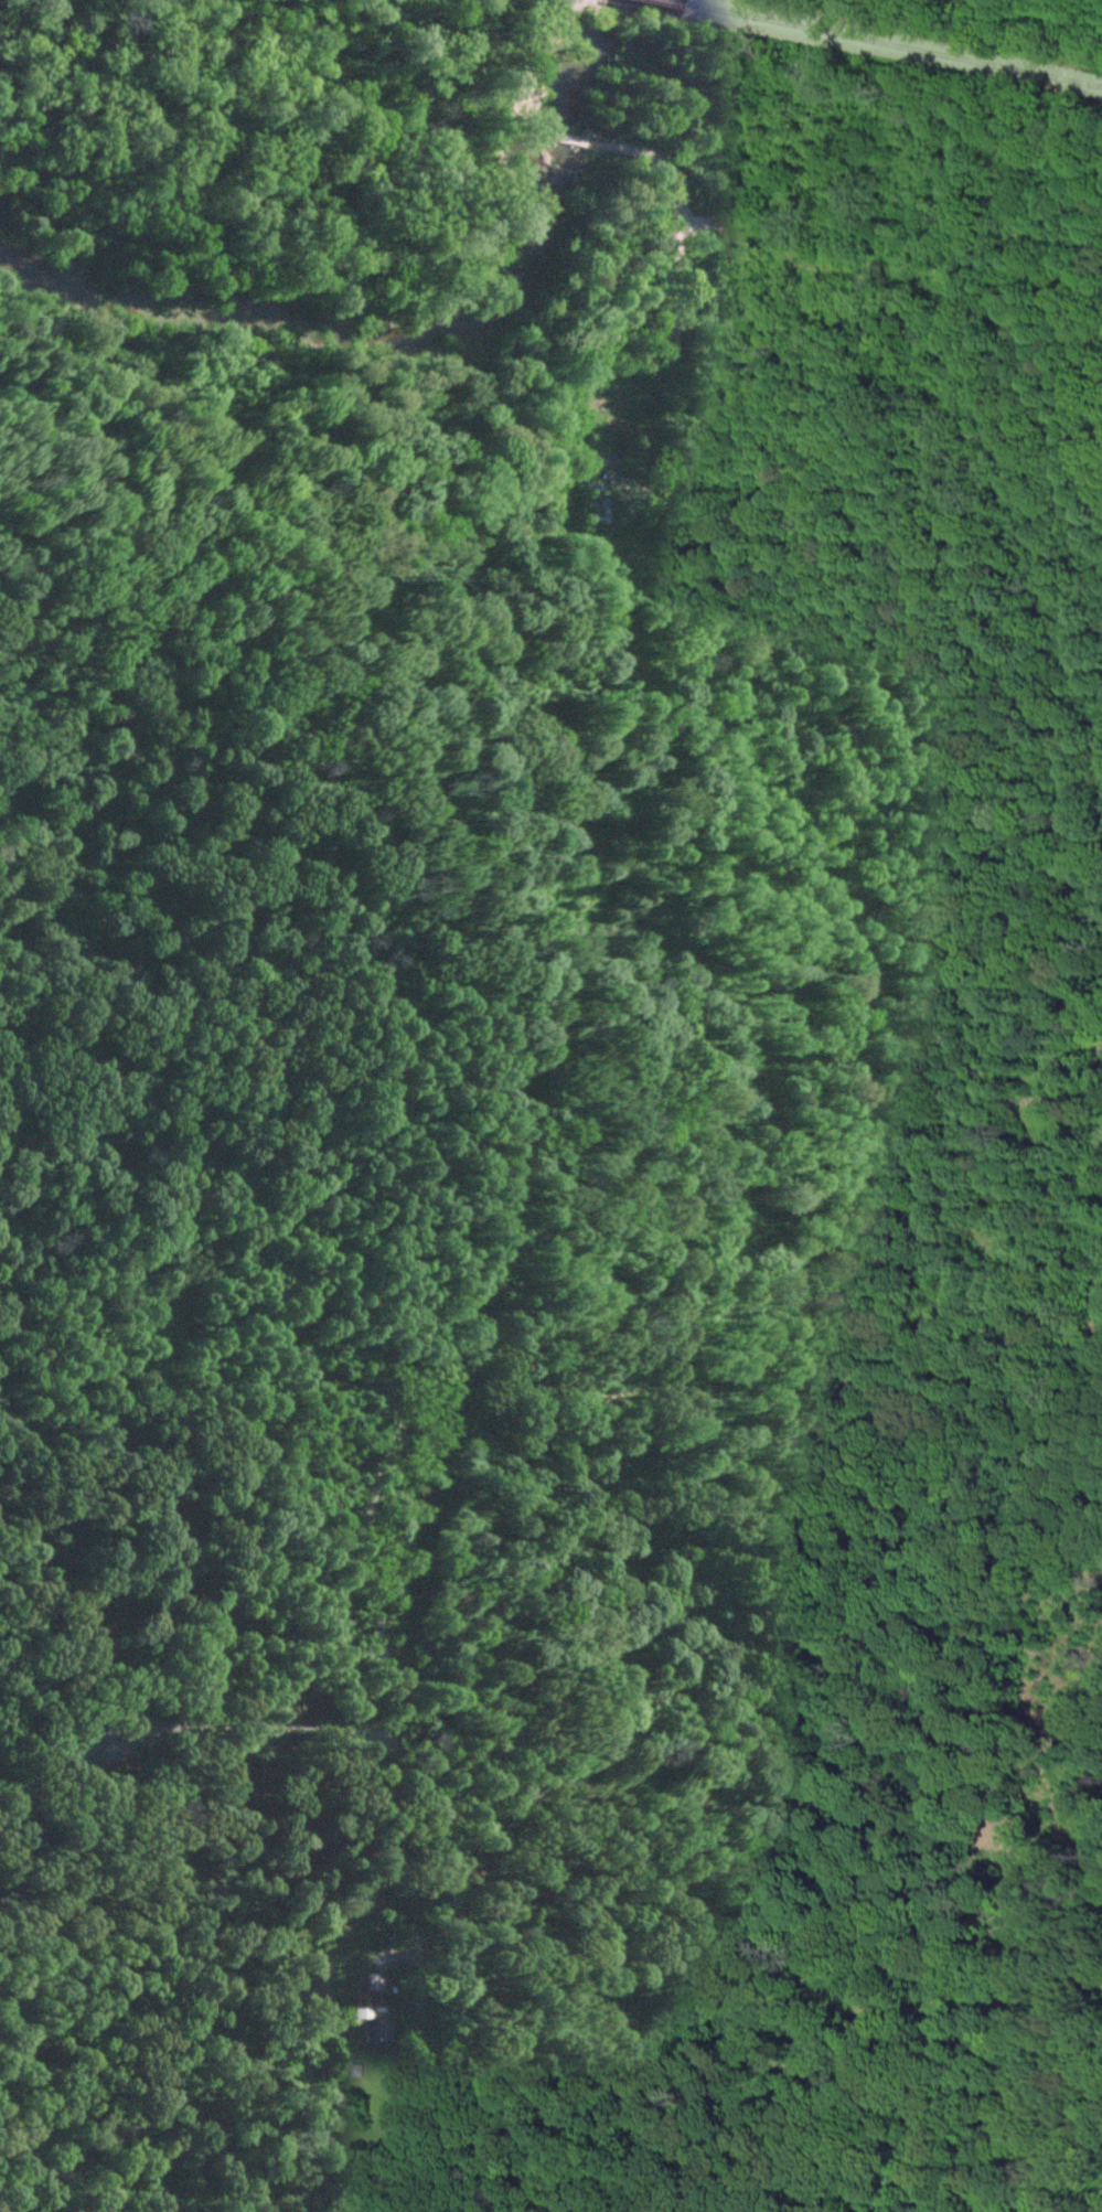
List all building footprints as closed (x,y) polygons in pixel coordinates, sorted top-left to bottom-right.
[(615,451),(571,450),(570,469),(614,471),(615,451)]
